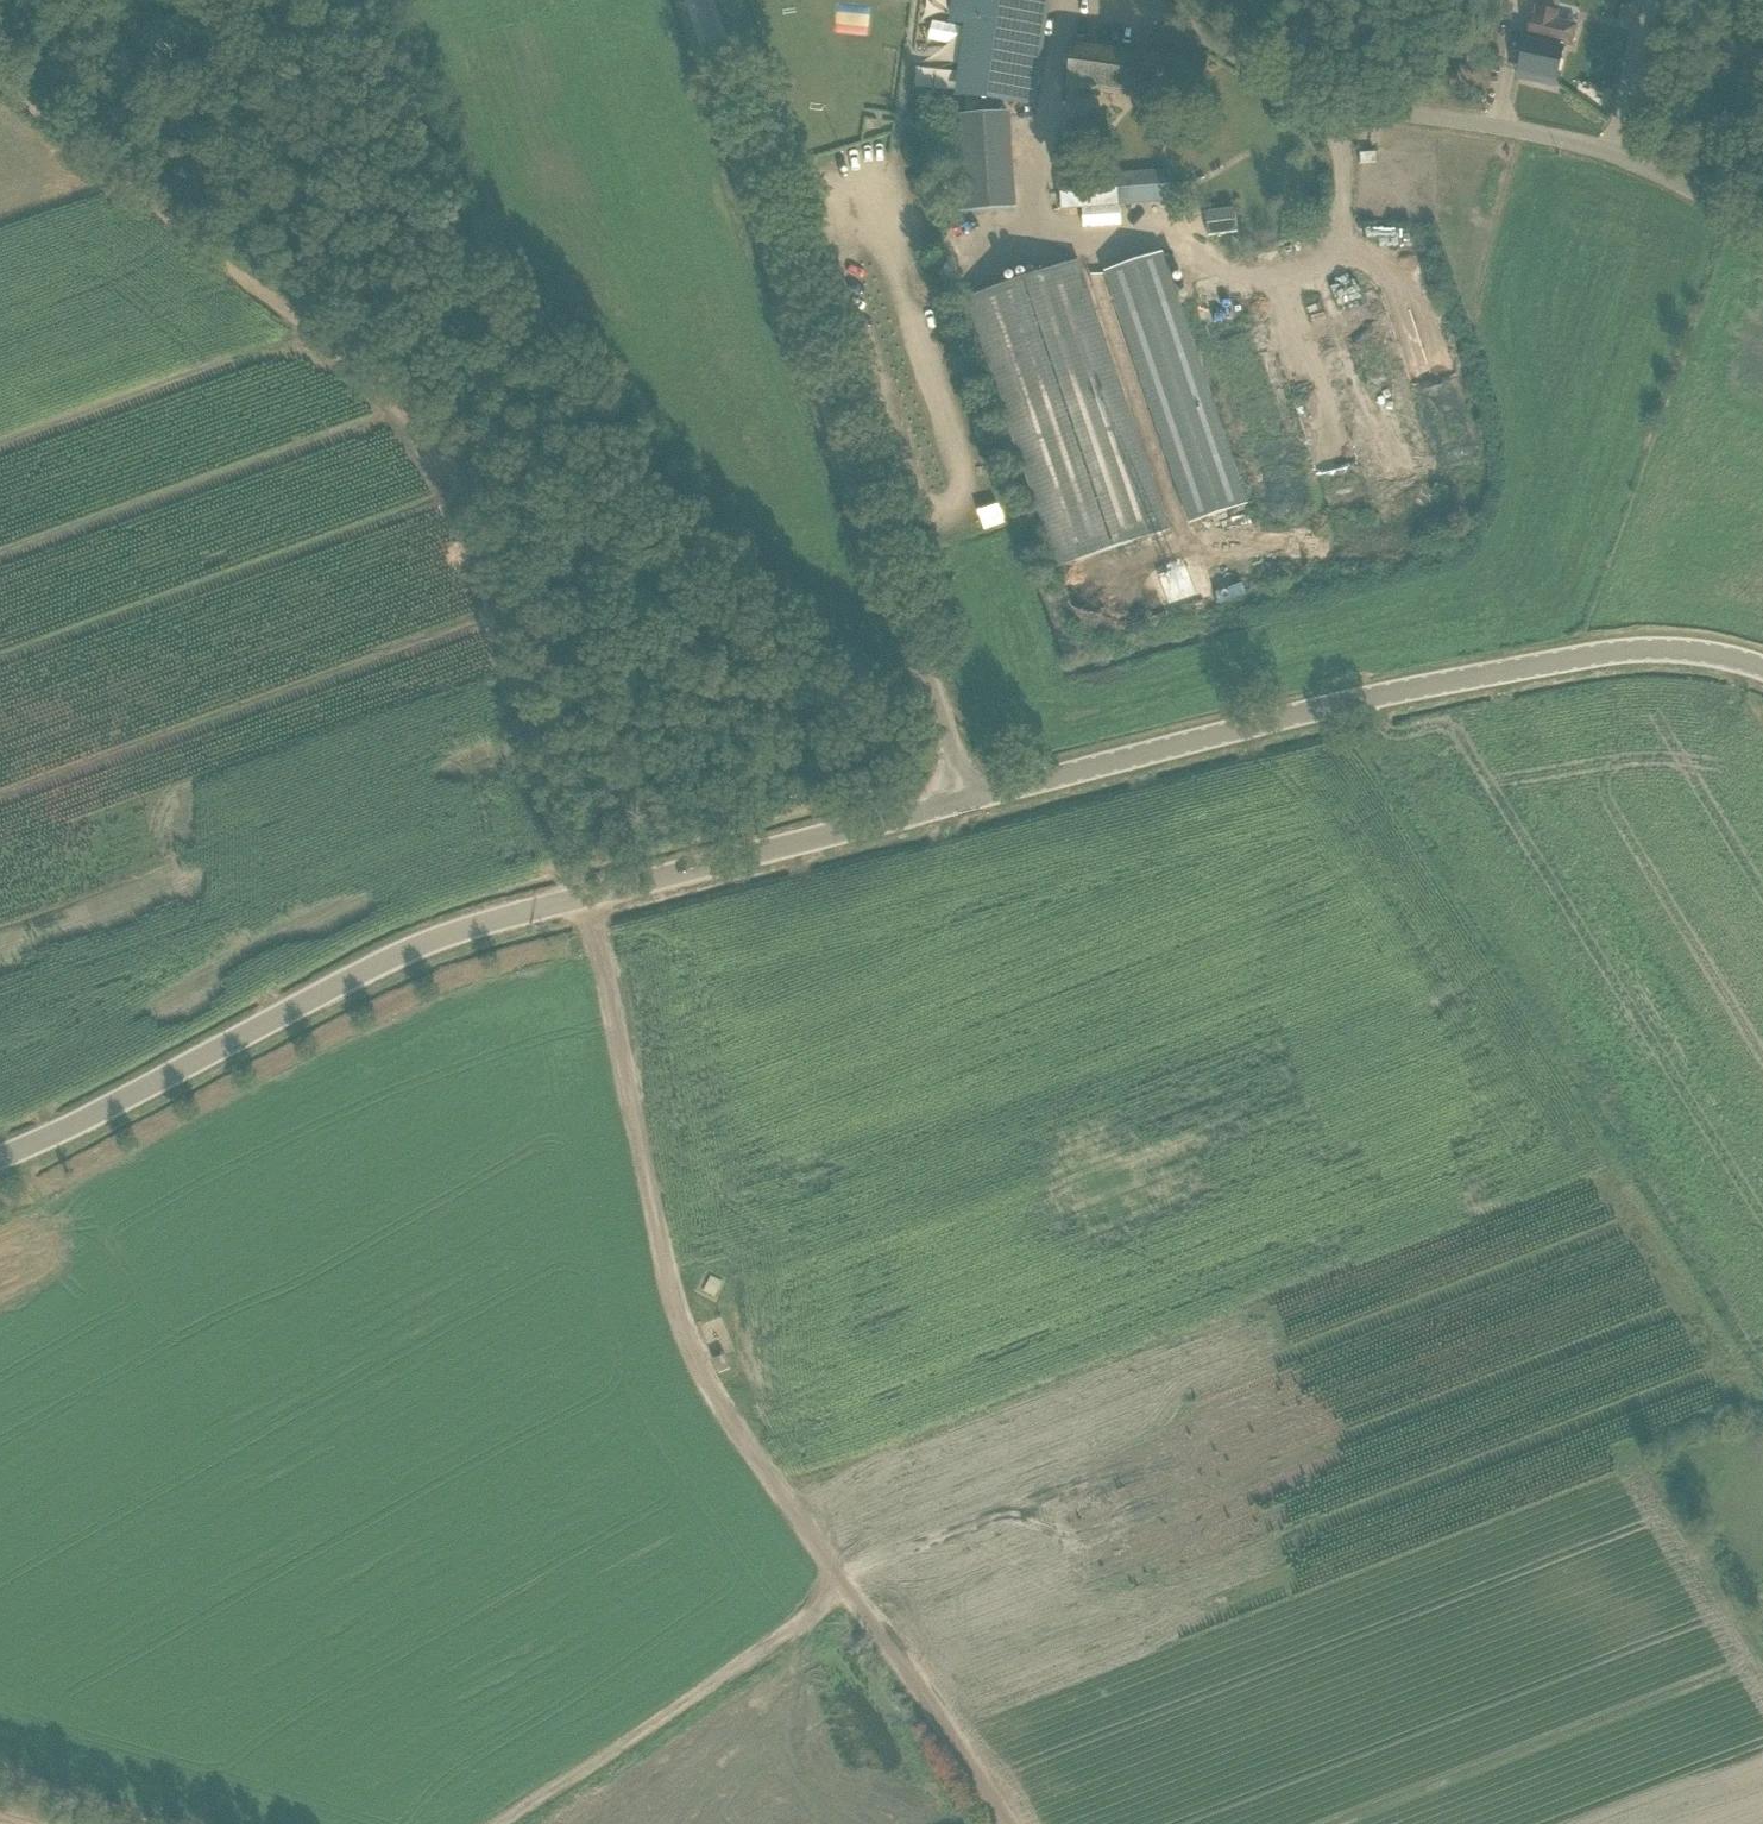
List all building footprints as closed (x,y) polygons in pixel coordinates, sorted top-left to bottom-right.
[(954,21),(970,23),(960,94),(1030,103),(1044,0),(957,0),(954,21)] [(1525,39),(1518,71),(1532,74),(1531,79),(1553,84),(1561,48),(1562,43),(1571,45),(1575,26),(1555,21),(1557,11),(1536,6),(1534,14),(1531,14),(1525,35),(1526,35),(1525,39)] [(868,33),(869,10),(835,8),(834,31),(868,33)] [(1202,104),(1208,58),(1072,41),(1066,87),(1202,104)] [(921,64),(920,88),(961,90),(962,65),(921,64)] [(1061,205),(1161,198),(1160,172),(1059,179),(1061,205)] [(1184,524),(1245,506),(1169,251),(1108,269),(1184,524)] [(1167,530),(1086,260),(995,287),(1052,480),(1073,473),(1081,501),(1104,494),(1119,545),(1167,530)] [(724,1354),(713,1359),(718,1373),(729,1368),(724,1354)]
